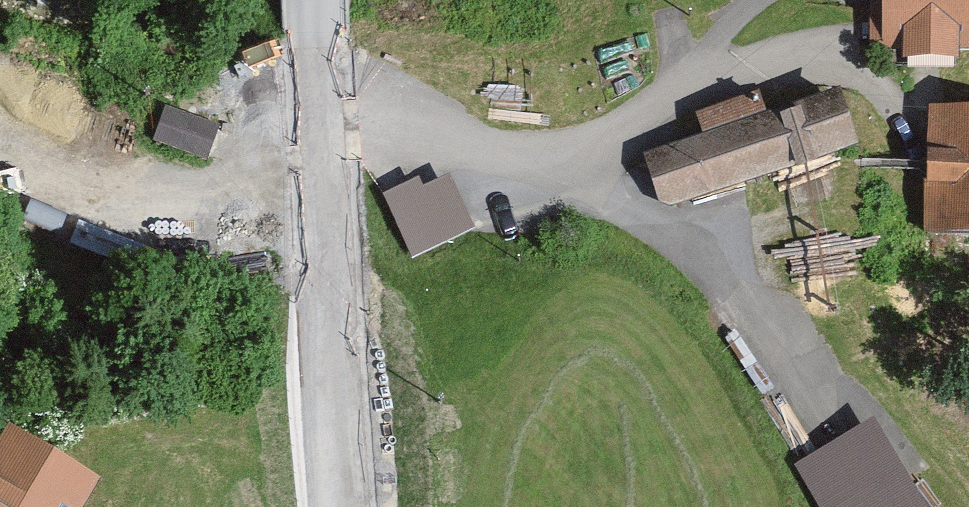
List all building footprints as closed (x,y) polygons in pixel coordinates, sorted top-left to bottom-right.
[(883,54),(968,57),(968,0),(885,0),(883,54)] [(852,99),(653,157),(669,212),(868,153),(852,99)] [(928,109),(918,228),(968,232),(968,112),(928,109)] [(448,175),(383,203),(412,268),(477,240),(448,175)] [(795,466),(817,506),(926,506),(880,421),(795,466)] [(74,480),(20,446),(0,478),(0,506),(57,506),(74,480)]
